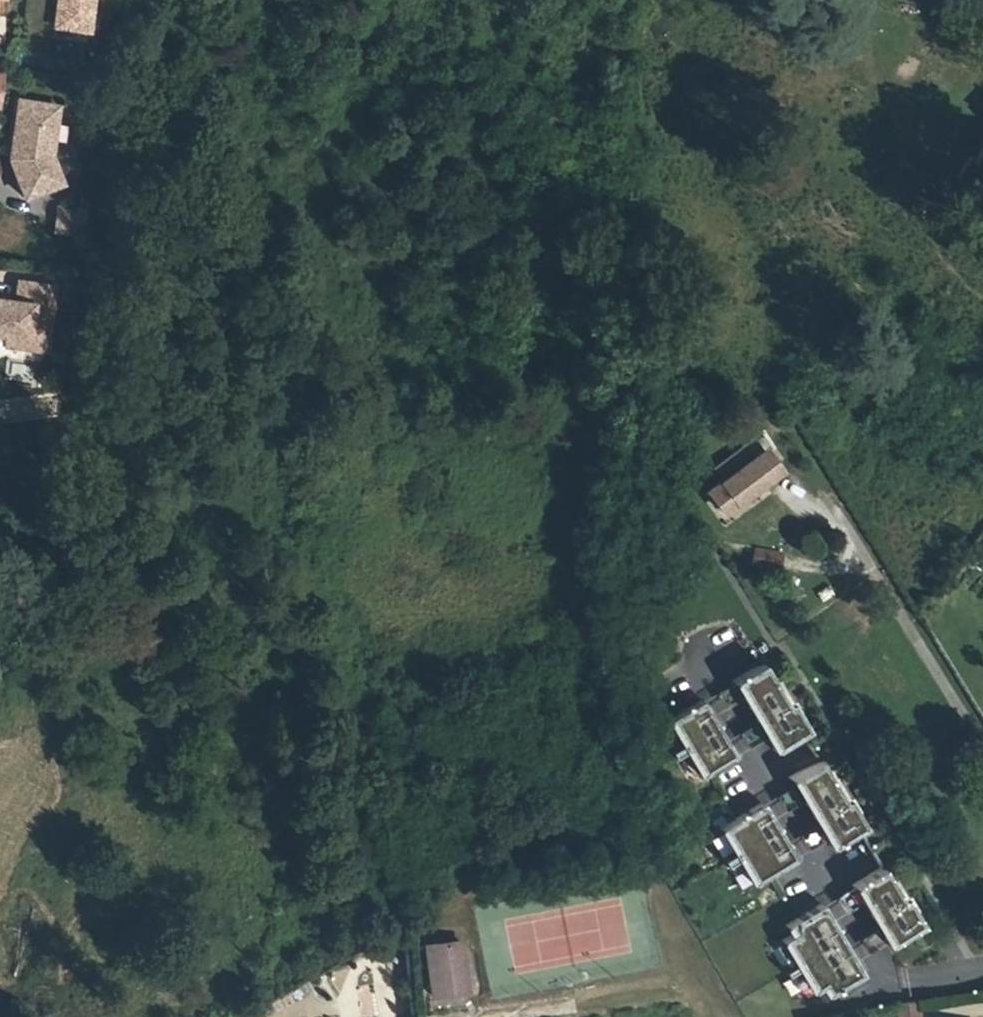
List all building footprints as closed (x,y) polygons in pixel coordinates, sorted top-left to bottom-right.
[(51,29),(86,34),(91,0),(55,0),(51,29)] [(7,160),(21,199),(59,185),(48,156),(52,141),(39,138),(46,105),(19,100),(11,141),(15,157),(7,160)] [(59,108),(46,105),(39,138),(52,141),(59,108)] [(15,157),(11,141),(7,160),(15,157)] [(974,160),(971,158),(965,168),(973,173),(979,165),(982,168),(982,148),(974,160)] [(69,229),(72,209),(57,207),(54,227),(69,229)] [(12,281),(8,301),(0,299),(0,334),(17,337),(15,347),(36,350),(47,287),(12,281)] [(0,334),(0,344),(15,347),(17,337),(0,334)] [(721,513),(779,473),(764,451),(761,453),(755,443),(717,470),(724,480),(706,492),(721,513)] [(778,561),(752,553),(746,570),(773,577),(778,561)] [(784,707),(760,666),(730,683),(738,698),(754,724),(762,739),(770,752),(804,732),(788,704),(784,707)] [(730,683),(711,695),(719,709),(738,698),(730,683)] [(730,758),(697,702),(663,723),(696,779),(730,758)] [(754,724),(735,735),(743,750),(762,739),(754,724)] [(823,841),(827,849),(861,829),(845,801),(840,803),(816,762),(786,780),(790,787),(799,801),(814,827),(823,841)] [(790,787),(771,798),(780,813),(799,801),(790,787)] [(791,861),(758,805),(715,830),(748,886),(791,861)] [(795,838),(803,853),(823,841),(814,827),(795,838)] [(879,870),(850,888),(850,889),(859,904),(875,929),(884,944),(886,947),(919,927),(902,900),(899,902),(879,870)] [(859,904),(850,889),(832,901),(840,915),(859,904)] [(862,979),(819,908),(784,930),(790,940),(781,946),(812,996),(821,991),(827,1000),(862,979)] [(884,944),(875,929),(856,940),(865,955),(884,944)] [(462,941),(428,945),(434,995),(468,991),(462,941)] [(913,1006),(894,1009),(895,1016),(916,1016),(913,1006)]
